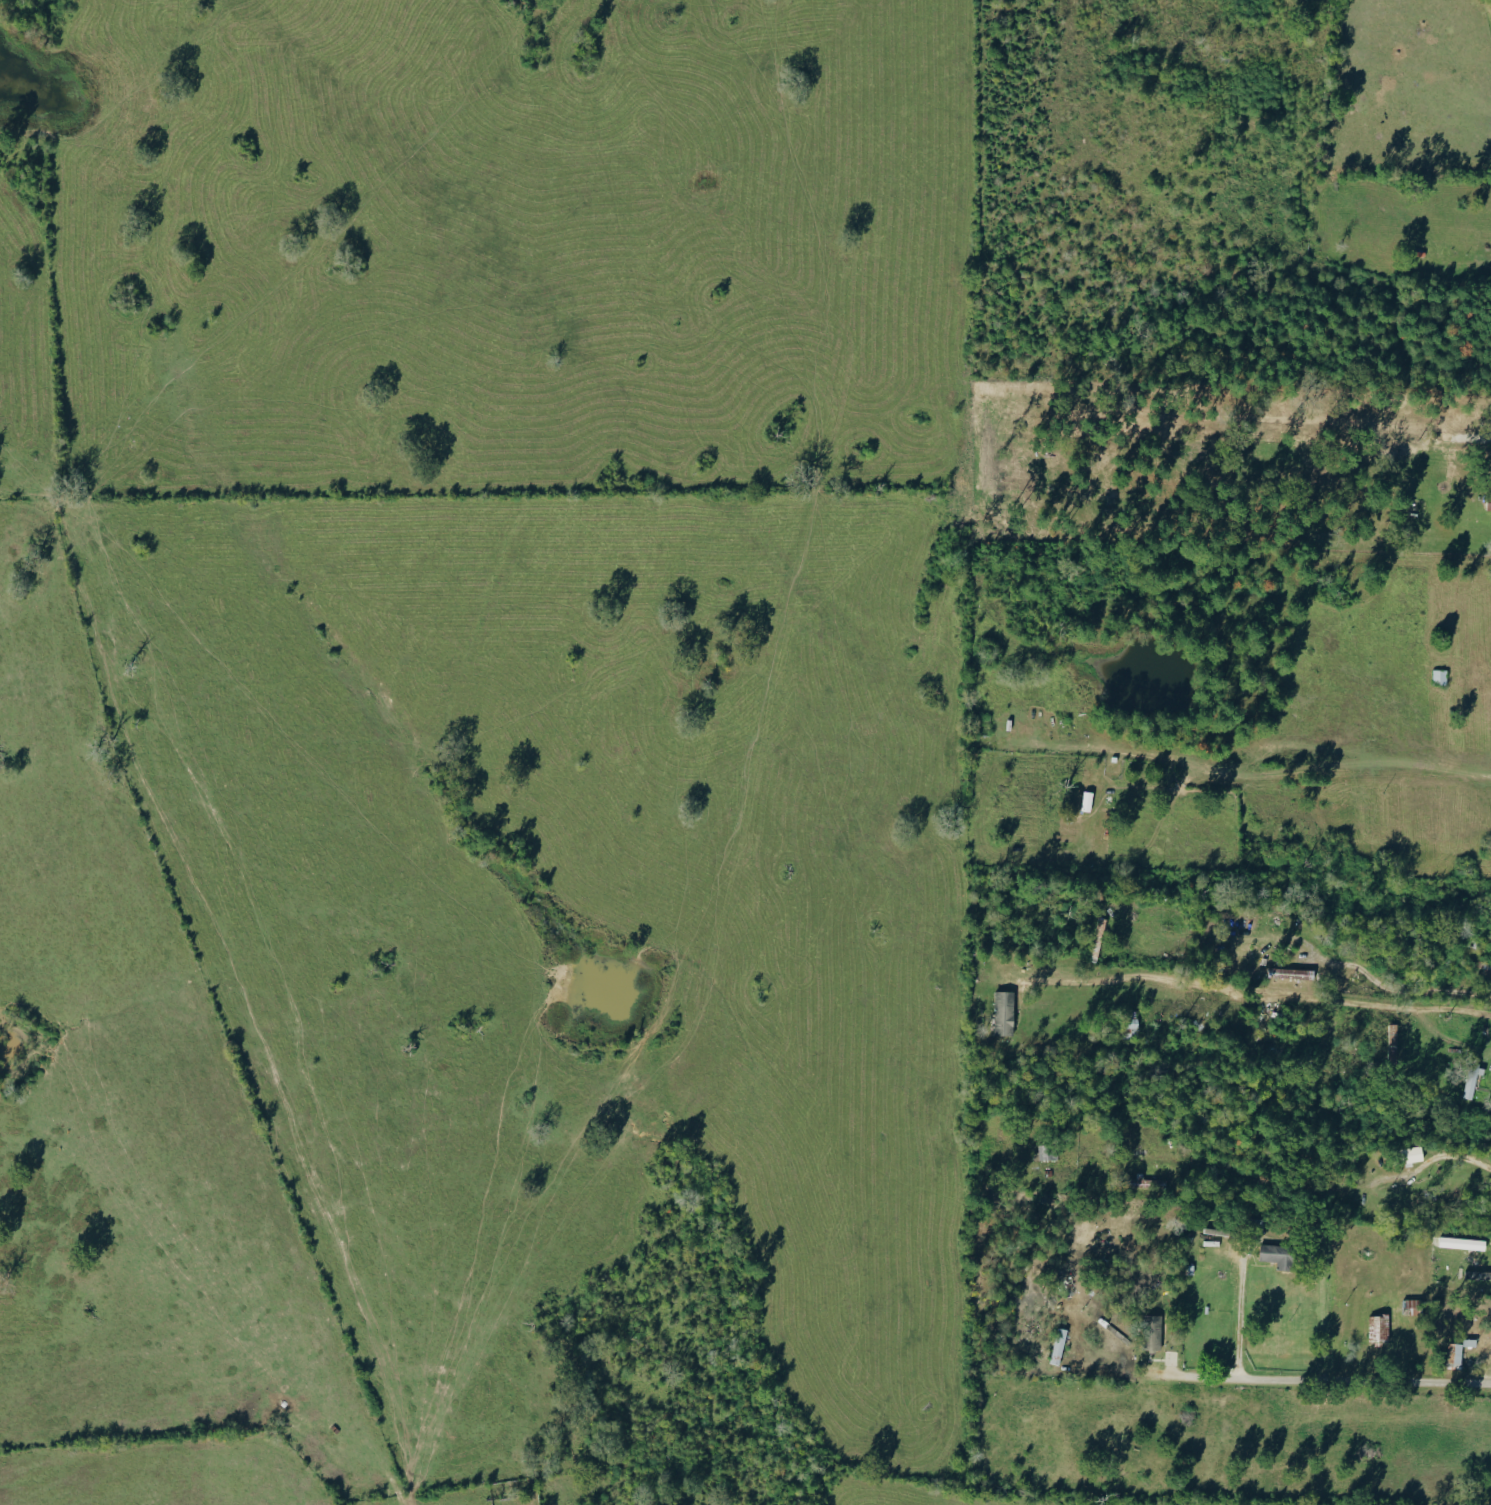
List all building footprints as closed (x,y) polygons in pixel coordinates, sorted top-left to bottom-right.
[(1268,980),(1313,981),(1313,970),(1268,969),(1268,980)] [(994,1036),(1012,1036),(1013,992),(994,992),(994,1036)] [(1124,1036),(1138,1035),(1136,1012),(1122,1013),(1124,1036)] [(1477,1073),(1483,1074),(1485,1066),(1470,1063),(1464,1098),(1473,1100),(1477,1073)] [(1404,1165),(1424,1162),(1421,1145),(1401,1148),(1404,1165)] [(1439,1248),(1485,1249),(1485,1238),(1439,1237),(1439,1248)] [(1276,1269),(1291,1270),(1291,1245),(1259,1245),(1259,1261),(1277,1261),(1276,1269)] [(1142,1314),(1141,1349),(1160,1350),(1162,1315),(1142,1314)] [(1369,1341),(1389,1341),(1388,1314),(1368,1315),(1369,1341)] [(1068,1329),(1058,1327),(1049,1363),(1059,1365),(1068,1329)] [(1446,1368),(1461,1369),(1462,1343),(1447,1343),(1446,1368)]
